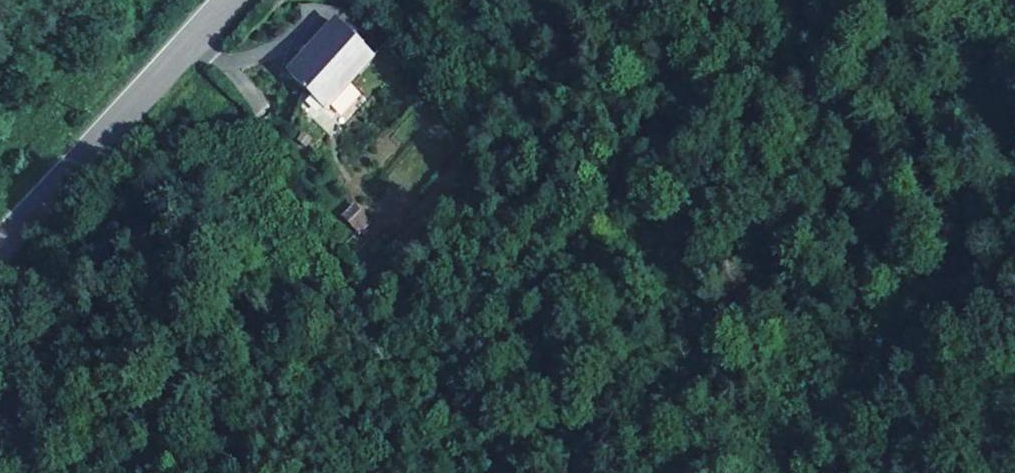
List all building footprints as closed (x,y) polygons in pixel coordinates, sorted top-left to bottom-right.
[(335,107),(357,83),(382,57),(346,23),(324,46),(300,71),(298,72),(335,107)] [(357,234),(372,223),(356,200),(340,212),(357,234)]
